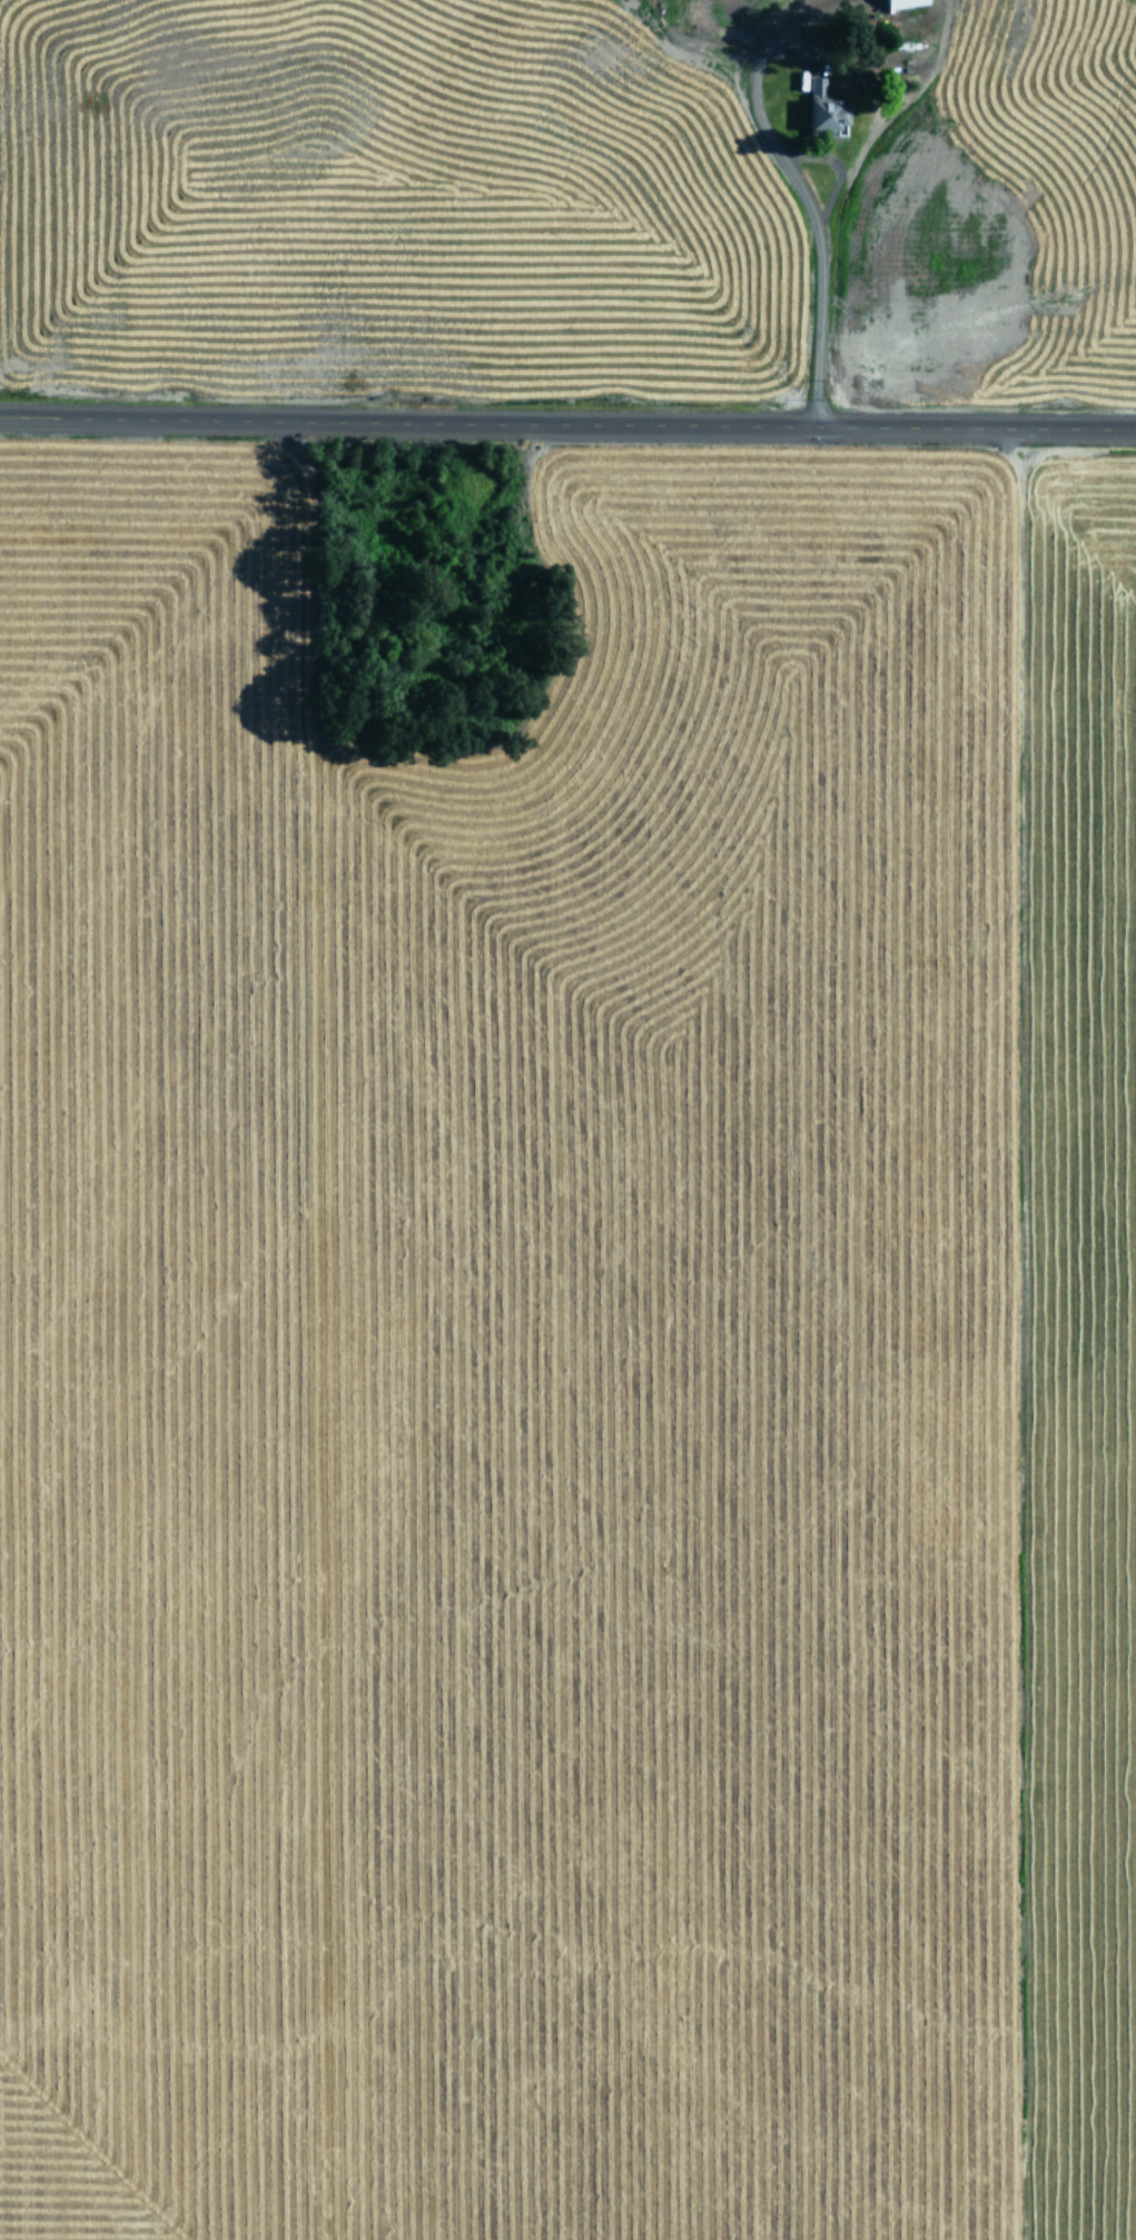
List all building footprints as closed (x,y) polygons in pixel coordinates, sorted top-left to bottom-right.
[(930,0),(884,0),(885,8),(931,5),(930,0)] [(810,131),(850,132),(850,105),(842,105),(842,97),(826,97),(826,77),(811,77),(810,131)]
